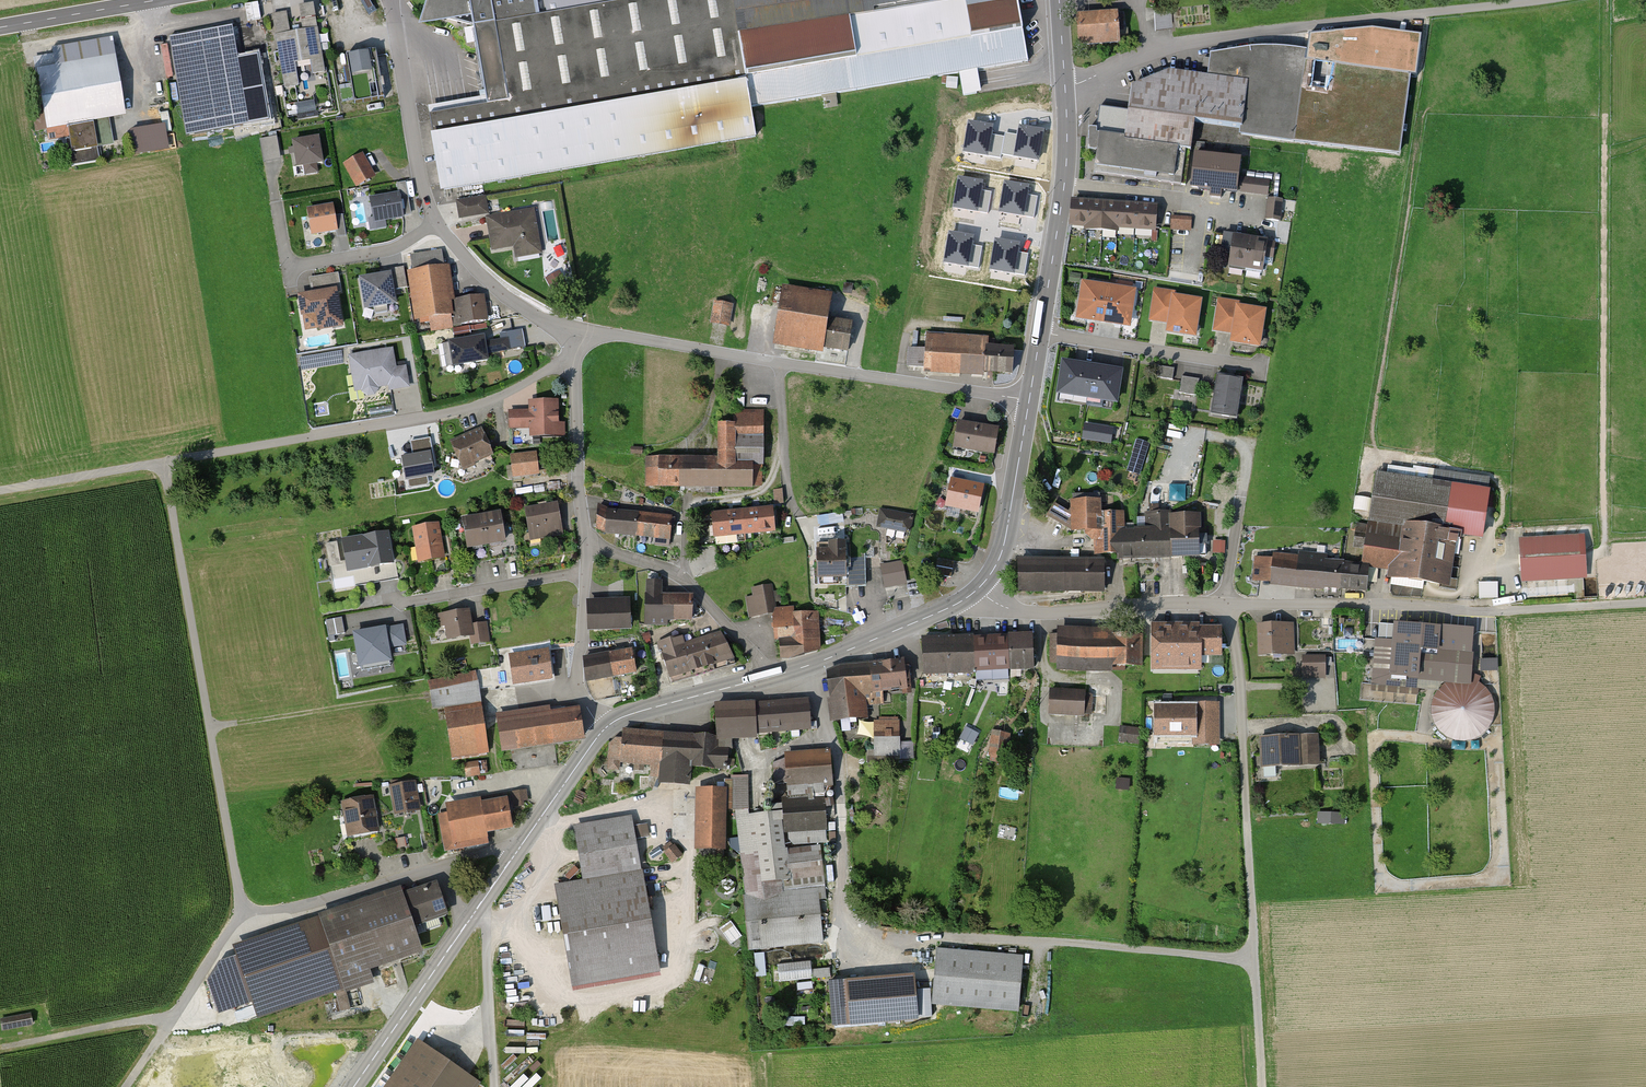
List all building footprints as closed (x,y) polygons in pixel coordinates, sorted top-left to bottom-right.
[(417,30),(471,20),(473,29),(539,18),(536,0),(427,0),(417,30)] [(438,197),(758,141),(732,0),(658,0),(474,33),(486,109),(425,119),(438,197)] [(739,35),(953,2),(952,0),(734,0),(739,35)] [(739,35),(754,106),(1028,64),(1019,0),(983,0),(739,35)] [(313,5),(299,8),(303,29),(318,27),(313,5)] [(1171,8),(1154,10),(1156,30),(1173,29),(1171,8)] [(286,12),(272,14),(275,34),(289,32),(286,12)] [(1118,39),(1116,13),(1077,16),(1079,42),(1118,39)] [(325,26),(277,35),(292,116),(340,107),(325,26)] [(236,27),(173,38),(189,135),(253,124),(236,27)] [(1239,137),(1293,144),(1306,52),(1275,49),(1249,50),(1229,53),(1210,56),(1207,78),(1246,83),(1239,137)] [(370,52),(347,56),(351,80),(374,76),(370,52)] [(1294,143),(1399,157),(1410,74),(1329,63),(1329,57),(1306,52),(1294,143)] [(120,53),(37,67),(47,128),(130,115),(120,53)] [(1239,130),(1246,83),(1167,73),(1129,90),(1122,142),(1190,152),(1194,124),(1239,130)] [(270,102),(252,106),(256,126),(275,122),(270,102)] [(1172,181),(1177,150),(1095,139),(1095,131),(1087,131),(1085,154),(1094,154),(1092,170),(1172,181)] [(264,161),(282,159),(279,135),(261,137),(264,161)] [(320,139),(292,143),(297,170),(324,166),(320,139)] [(363,153),(343,165),(357,189),(377,177),(363,153)] [(1209,157),(1193,155),(1189,190),(1205,192),(1209,157)] [(1224,158),(1209,157),(1205,192),(1221,193),(1224,158)] [(1240,160),(1224,158),(1221,193),(1236,195),(1240,160)] [(1269,181),(1240,178),(1238,193),(1267,197),(1269,181)] [(400,193),(369,199),(374,226),(405,220),(400,193)] [(412,216),(408,193),(400,195),(405,217),(412,216)] [(486,197),(455,203),(459,220),(489,215),(486,197)] [(1282,200),(1267,199),(1265,221),(1280,222),(1282,200)] [(1089,202),(1071,201),(1069,230),(1087,231),(1089,202)] [(1106,203),(1089,202),(1087,231),(1104,232),(1106,203)] [(1124,204),(1106,203),(1104,232),(1122,233),(1124,204)] [(1141,205),(1124,204),(1122,233),(1139,234),(1141,205)] [(1159,206),(1141,205),(1139,234),(1157,236),(1159,206)] [(333,206),(307,210),(312,238),(338,233),(333,206)] [(534,209),(485,218),(492,253),(512,249),(515,261),(543,256),(534,209)] [(1192,218),(1171,216),(1171,230),(1191,231),(1192,218)] [(1250,239),(1232,236),(1227,269),(1245,272),(1250,239)] [(1267,241),(1250,239),(1245,272),(1262,275),(1267,241)] [(449,268),(407,274),(415,325),(457,318),(449,268)] [(554,291),(568,283),(561,270),(547,277),(554,291)] [(389,274),(357,280),(364,313),(396,307),(389,274)] [(1108,287),(1081,283),(1075,322),(1102,326),(1108,287)] [(831,294),(780,286),(771,345),(822,353),(831,294)] [(1136,292),(1108,287),(1102,326),(1130,330),(1136,292)] [(1177,291),(1154,287),(1149,321),(1172,325),(1177,291)] [(338,290),(297,297),(301,319),(310,318),(316,323),(319,334),(344,329),(338,290)] [(484,296),(454,301),(458,327),(488,323),(484,296)] [(1197,341),(1203,300),(1178,296),(1172,337),(1197,341)] [(1241,302),(1217,298),(1212,332),(1236,336),(1241,302)] [(732,305),(716,302),(712,321),(728,324),(732,305)] [(1260,351),(1266,310),(1241,307),(1235,348),(1260,351)] [(851,323),(828,320),(826,338),(849,341),(851,323)] [(469,327),(452,330),(453,337),(471,333),(469,327)] [(525,347),(522,330),(507,333),(510,350),(525,347)] [(989,339),(926,334),(923,374),(986,378),(989,339)] [(483,338),(447,344),(451,368),(488,362),(483,338)] [(508,339),(485,343),(488,356),(510,352),(508,339)] [(393,348),(348,357),(355,394),(361,393),(368,399),(375,397),(380,390),(388,388),(389,392),(411,389),(407,367),(397,368),(393,348)] [(1015,350),(989,348),(987,375),(1013,377),(1015,350)] [(924,351),(906,350),(905,368),(923,370),(924,351)] [(1179,361),(1172,388),(1179,390),(1183,374),(1193,377),(1196,366),(1179,361)] [(1093,368),(1062,363),(1056,398),(1087,402),(1093,368)] [(1174,370),(1158,367),(1157,378),(1173,380),(1174,370)] [(1123,373),(1093,368),(1087,402),(1118,407),(1123,373)] [(1244,380),(1219,376),(1212,418),(1237,422),(1244,380)] [(1199,381),(1182,378),(1180,395),(1197,397),(1199,381)] [(1209,401),(1199,398),(1197,407),(1212,411),(1215,402),(1209,401)] [(558,401),(529,402),(529,412),(507,412),(508,431),(530,430),(530,440),(565,439),(565,424),(558,424),(558,401)] [(648,458),(647,485),(706,485),(706,492),(718,492),(718,486),(756,486),(761,481),(761,459),(735,459),(735,443),(763,443),(764,414),(733,413),(733,424),(718,424),(718,459),(648,458)] [(999,430),(957,424),(952,452),(995,459),(999,430)] [(1113,430),(1085,425),(1082,442),(1110,447),(1113,430)] [(480,429),(448,443),(461,471),(493,457),(480,429)] [(432,475),(428,454),(402,459),(406,480),(432,475)] [(536,454),(510,456),(512,480),(538,478),(536,454)] [(1140,477),(1145,458),(1132,454),(1127,473),(1140,477)] [(1460,485),(1489,487),(1490,475),(1460,474),(1460,485)] [(1491,493),(1375,476),(1368,525),(1484,542),(1491,493)] [(983,488),(950,482),(945,510),(977,516),(983,488)] [(783,505),(782,490),(773,490),(774,506),(783,505)] [(1101,495),(1072,496),(1073,516),(1055,505),(1048,518),(1074,536),(1102,535),(1101,495)] [(557,506),(527,511),(531,533),(539,532),(540,537),(562,534),(557,506)] [(671,518),(607,512),(598,508),(597,528),(604,532),(656,537),(655,544),(668,546),(669,538),(673,539),(674,521),(671,521),(671,518)] [(774,509),(711,516),(713,542),(777,535),(774,509)] [(914,516),(878,509),(874,529),(910,536),(914,516)] [(499,515),(461,522),(466,553),(505,546),(499,515)] [(1117,515),(1101,515),(1103,560),(1118,559),(1117,515)] [(1202,516),(1171,517),(1172,563),(1203,562),(1202,516)] [(1119,565),(1172,563),(1171,517),(1145,518),(1145,530),(1118,531),(1119,565)] [(442,554),(437,525),(415,529),(420,558),(430,556),(433,575),(450,572),(446,553),(442,554)] [(1397,571),(1402,531),(1367,526),(1361,566),(1397,571)] [(1450,592),(1457,539),(1402,531),(1395,585),(1450,592)] [(391,533),(327,545),(333,579),(353,575),(355,586),(399,577),(391,533)] [(1584,536),(1517,540),(1520,585),(1587,581),(1584,536)] [(845,580),(844,542),(815,543),(816,581),(845,580)] [(849,585),(867,585),(867,557),(852,557),(852,568),(849,568),(849,585)] [(902,559),(880,563),(885,583),(906,579),(902,559)] [(954,562),(938,559),(935,576),(951,579),(954,562)] [(1271,559),(1268,587),(1367,596),(1369,567),(1271,559)] [(1105,562),(1017,562),(1016,597),(1104,598),(1105,562)] [(1480,597),(1499,597),(1499,581),(1480,581),(1480,597)] [(692,618),(692,598),(662,597),(662,583),(647,583),(647,624),(667,624),(667,618),(692,618)] [(769,586),(753,589),(754,596),(747,598),(750,614),(773,610),(769,586)] [(627,604),(589,606),(590,630),(628,627),(627,604)] [(818,651),(816,613),(794,613),(793,610),(773,613),(775,639),(779,639),(782,658),(792,658),(818,651)] [(474,639),(469,611),(441,616),(446,644),(474,639)] [(341,617),(325,620),(330,642),(335,640),(334,635),(345,633),(341,617)] [(1201,622),(1152,622),(1152,677),(1201,677),(1201,622)] [(490,643),(486,623),(473,625),(476,646),(490,643)] [(1293,625),(1258,627),(1260,660),(1295,657),(1293,625)] [(402,626),(355,634),(361,665),(391,659),(388,647),(405,643),(402,626)] [(1475,633),(1396,627),(1392,682),(1445,686),(1439,692),(1433,700),(1431,710),(1432,719),(1434,728),(1440,734),(1447,741),(1455,744),(1464,745),(1473,743),(1481,738),(1488,733),(1493,725),(1495,716),(1494,707),(1492,698),(1486,691),(1479,685),(1481,679),(1471,674),(1475,633)] [(1143,632),(1058,631),(1057,674),(1143,675),(1143,632)] [(1223,661),(1222,631),(1203,631),(1204,661),(1223,661)] [(664,656),(672,683),(735,663),(721,634),(684,645),(681,637),(648,647),(652,660),(664,656)] [(1033,636),(920,640),(922,679),(1035,675),(1033,636)] [(1393,643),(1374,641),(1370,685),(1389,687),(1393,643)] [(631,651),(584,660),(588,681),(635,672),(631,651)] [(548,652),(513,656),(516,682),(551,677),(548,652)] [(1325,658),(1302,658),(1302,681),(1326,681),(1325,658)] [(1499,669),(1499,658),(1481,658),(1481,669),(1499,669)] [(907,693),(903,662),(839,670),(823,676),(829,725),(868,721),(866,698),(907,693)] [(479,666),(433,675),(439,703),(485,694),(479,666)] [(1086,693),(1049,691),(1048,718),(1084,720),(1086,693)] [(1221,698),(1157,697),(1157,735),(1221,736),(1221,698)] [(809,702),(757,705),(759,737),(811,734),(809,702)] [(759,737),(757,705),(716,707),(718,740),(759,737)] [(508,719),(499,720),(504,749),(510,748),(514,769),(557,764),(554,742),(581,738),(579,709),(550,714),(549,707),(507,713),(508,719)] [(489,756),(481,712),(443,719),(451,762),(489,756)] [(899,757),(898,722),(873,722),(874,758),(899,757)] [(1141,743),(1142,726),(1121,725),(1120,741),(1141,743)] [(961,739),(975,744),(980,731),(965,726),(961,739)] [(692,734),(624,731),(623,739),(616,738),(610,744),(609,759),(651,763),(651,775),(661,775),(661,778),(689,780),(690,766),(715,768),(726,767),(728,748),(716,747),(717,738),(692,734)] [(1010,734),(992,732),(988,762),(1006,764),(1010,734)] [(1318,737),(1261,740),(1263,771),(1319,768),(1318,737)] [(830,752),(784,756),(787,790),(833,786),(830,752)] [(478,763),(463,765),(465,780),(480,777),(478,763)] [(748,811),(748,776),(733,775),(733,811),(748,811)] [(414,784),(390,789),(395,818),(420,813),(414,784)] [(728,792),(697,791),(695,855),(726,856),(728,792)] [(523,792),(512,793),(514,809),(525,807),(523,792)] [(381,837),(373,798),(358,801),(342,804),(350,843),(381,837)] [(825,800),(782,803),(785,838),(828,834),(825,800)] [(506,803),(445,814),(451,847),(512,837),(506,803)] [(1346,823),(1346,811),(1319,811),(1319,823),(1346,823)] [(781,813),(735,818),(743,896),(825,887),(821,848),(785,852),(781,813)] [(632,818),(573,828),(582,883),(641,872),(632,818)] [(666,852),(675,863),(685,855),(676,844),(666,852)] [(643,875),(556,889),(573,993),(660,979),(643,875)] [(438,886),(404,897),(416,934),(450,922),(438,886)] [(818,890),(744,898),(750,954),(824,946),(818,890)] [(424,960),(401,892),(232,948),(236,961),(220,967),(208,985),(220,1020),(253,1010),(258,1027),(376,989),(371,977),(424,960)] [(1024,959),(936,951),(931,1010),(1019,1018),(1024,959)] [(832,977),(832,968),(813,969),(813,961),(779,963),(780,980),(832,977)] [(711,984),(716,968),(701,964),(696,979),(711,984)] [(921,1028),(917,980),(831,987),(835,1036),(921,1028)] [(31,1014),(0,1019),(2,1029),(32,1023),(31,1014)] [(418,1034),(382,1086),(475,1086),(482,1077),(418,1034)] [(205,1049),(208,1086),(250,1086),(271,1086),(267,1044),(205,1049)]
